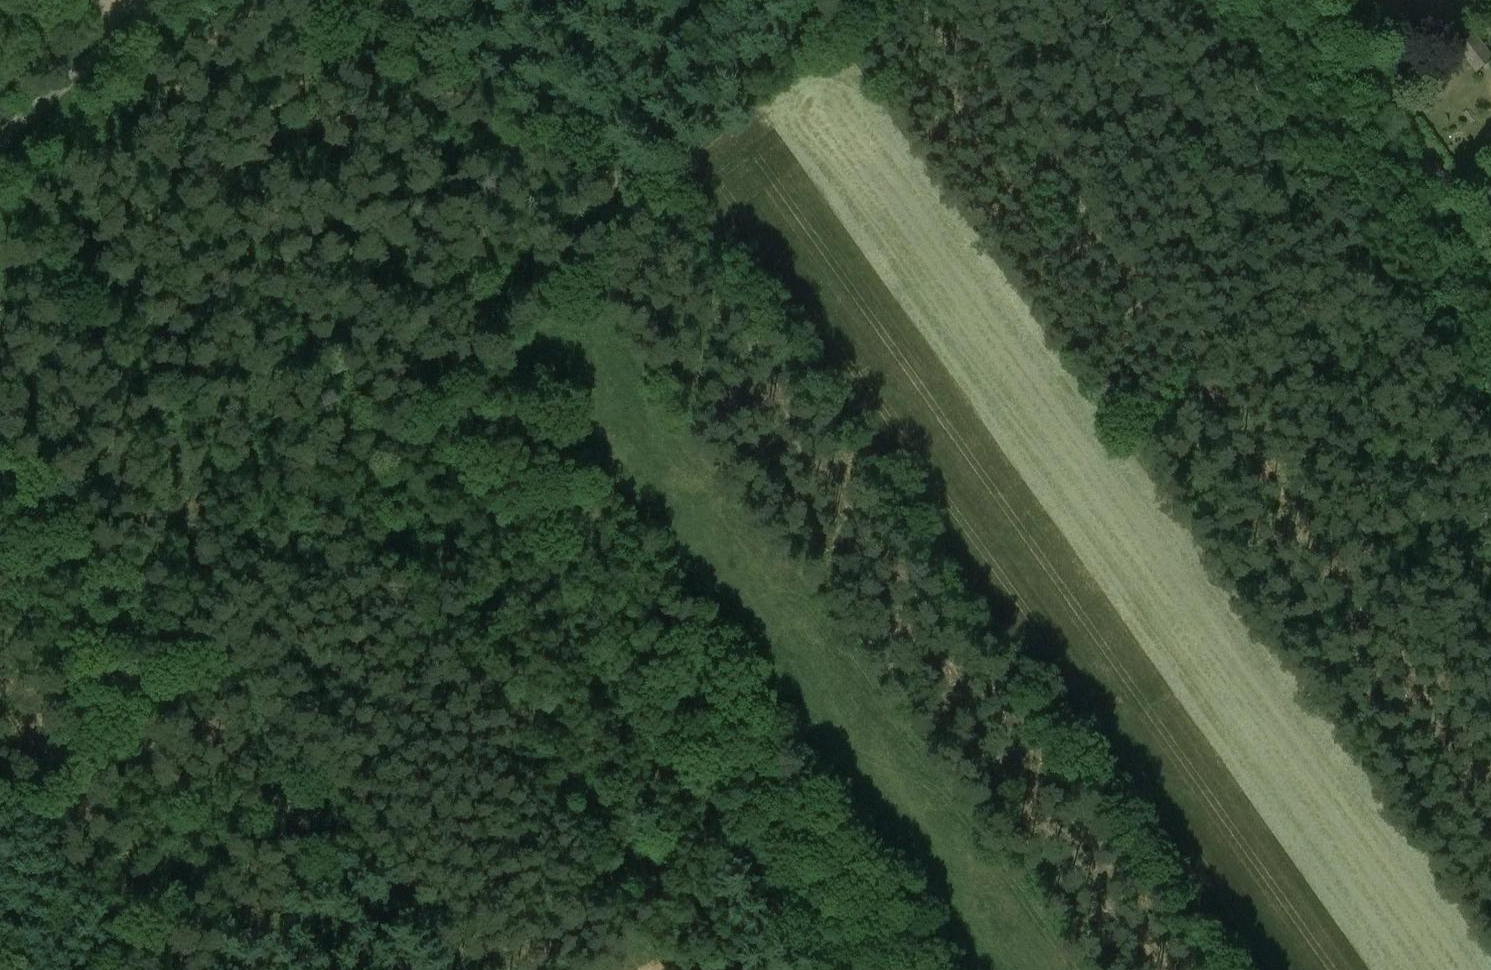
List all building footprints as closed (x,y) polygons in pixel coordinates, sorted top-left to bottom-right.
[(1463,45),(1480,70),(1490,63),(1490,56),(1477,37),(1463,45)]
